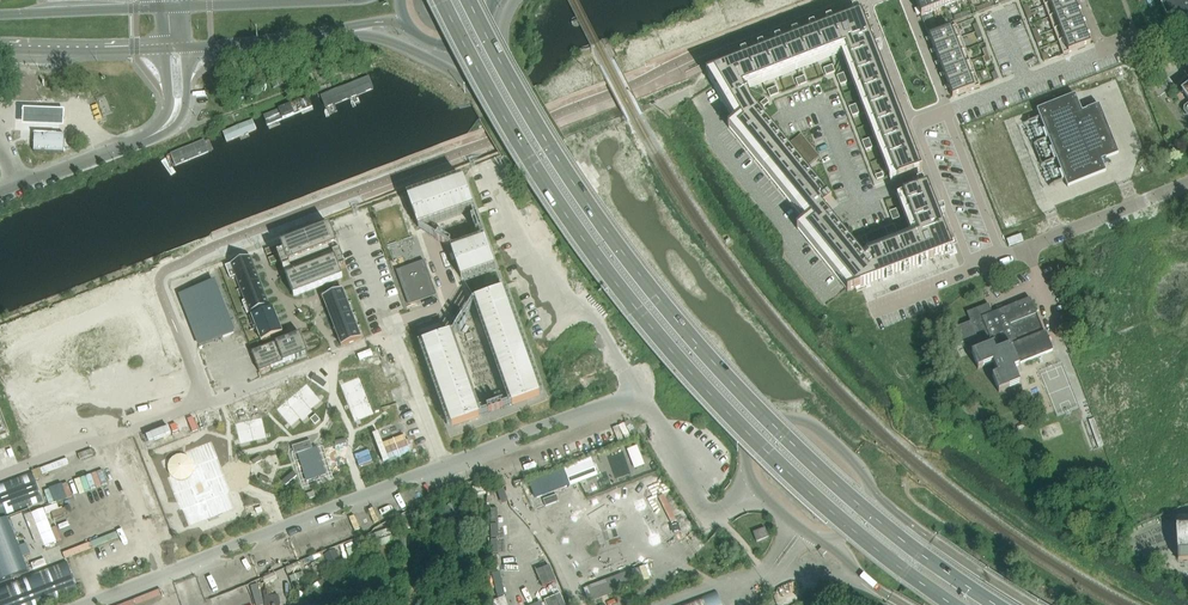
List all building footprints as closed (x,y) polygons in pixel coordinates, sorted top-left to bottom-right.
[(923,18),(935,13),(930,0),(916,0),(923,18)] [(935,13),(946,8),(943,0),(930,0),(935,13)] [(946,8),(958,4),(956,0),(943,0),(946,8)] [(1046,6),(1050,18),(1078,7),(1075,0),(1061,0),(1046,6)] [(1179,43),(1187,40),(1187,0),(1159,0),(1179,43)] [(1078,7),(1050,18),(1055,30),(1082,19),(1078,7)] [(713,70),(706,73),(714,86),(735,122),(728,127),(805,222),(796,229),(801,235),(805,240),(845,289),(848,292),(953,251),(928,185),(903,194),(919,236),(868,256),(868,257),(865,260),(831,217),(828,214),(823,208),(832,201),(767,121),(752,104),(748,91),(744,90),(743,87),(846,47),(897,180),(922,171),(861,13),(713,70)] [(1082,19),(1055,30),(1060,42),(1087,32),(1082,19)] [(958,26),(931,37),(935,49),(963,38),(958,26)] [(1087,32),(1060,42),(1065,55),(1092,44),(1087,32)] [(963,38),(935,49),(940,61),(967,50),(963,38)] [(967,50),(940,61),(945,73),(972,63),(967,50)] [(1175,55),(1178,64),(1187,61),(1187,51),(1175,55)] [(1175,56),(1168,58),(1171,65),(1177,62),(1175,56)] [(972,63),(945,73),(950,85),(977,75),(972,63)] [(1162,78),(1167,74),(1161,67),(1157,70),(1162,78)] [(371,72),(318,93),(323,108),(377,85),(371,72)] [(977,75),(950,85),(954,98),(982,87),(977,75)] [(309,95),(261,115),(266,127),(315,108),(309,95)] [(1106,159),(1118,154),(1099,104),(1086,110),(1082,112),(1075,95),(1037,110),(1067,187),(1105,172),(1101,160),(1106,158),(1106,159)] [(766,99),(760,104),(763,107),(769,103),(766,99)] [(64,110),(21,108),(21,117),(21,126),(63,127),(64,119),(64,110)] [(252,118),(222,130),(226,141),(257,129),(252,118)] [(34,133),(34,134),(35,134),(34,152),(64,153),(65,135),(57,134),(34,133)] [(215,133),(173,151),(178,161),(219,144),(215,133)] [(801,134),(790,143),(808,166),(820,157),(801,134)] [(464,179),(408,199),(418,226),(473,207),(464,179)] [(278,255),(282,267),(337,245),(330,226),(281,244),(284,253),(278,255)] [(485,240),(452,251),(462,279),(495,267),(485,240)] [(225,266),(230,278),(255,268),(250,256),(225,266)] [(346,268),(342,257),(287,278),(294,298),(343,279),(340,270),(346,268)] [(424,261),(396,271),(408,305),(436,296),(424,261)] [(236,277),(240,288),(260,281),(255,268),(230,278),(230,279),(236,277)] [(214,281),(180,294),(200,346),(234,333),(214,281)] [(245,301),(265,293),(260,281),(240,288),(245,301)] [(328,310),(347,302),(343,290),(323,297),(328,310)] [(540,395),(503,290),(475,300),(512,405),(540,395)] [(247,314),(269,305),(265,293),(245,301),(242,302),(247,314)] [(1019,365),(1053,352),(1046,332),(1044,333),(1030,298),(992,313),(989,304),(967,313),(971,323),(950,331),(957,347),(974,340),(979,351),(974,353),(980,369),(995,363),(1000,375),(994,377),(1000,393),(1021,385),(1015,370),(1020,368),(1019,365)] [(328,310),(332,322),(352,314),(347,302),(328,310)] [(254,330),(257,329),(278,321),(273,308),(249,317),(254,330)] [(357,326),(352,314),(332,322),(337,334),(357,326)] [(283,333),(278,321),(257,329),(262,341),(283,333)] [(362,339),(357,326),(337,334),(342,346),(362,339)] [(288,339),(296,359),(308,354),(301,334),(288,339)] [(423,343),(452,426),(479,416),(471,392),(450,334),(423,343)] [(288,339),(286,340),(276,344),(284,363),(296,359),(288,339)] [(264,348),(272,368),(284,363),(276,344),(264,348)] [(272,368),(264,348),(252,353),(260,373),(272,368)] [(360,378),(340,385),(345,397),(364,389),(360,378)] [(374,378),(370,395),(384,398),(389,382),(374,378)] [(307,384),(297,393),(311,410),(321,401),(307,384)] [(364,389),(345,397),(349,409),(369,401),(364,389)] [(297,393),(286,402),(301,419),(303,422),(313,413),(311,410),(297,393)] [(369,401),(349,409),(354,422),(374,415),(369,401)] [(286,402),(277,410),(291,427),(301,419),(286,402)] [(315,425),(320,421),(316,416),(311,420),(315,425)] [(262,418),(249,421),(254,441),(267,438),(262,418)] [(249,421),(235,424),(240,445),(254,441),(249,421)] [(404,435),(383,444),(378,433),(373,435),(377,446),(384,462),(411,452),(404,435)] [(213,440),(160,460),(163,469),(166,468),(169,476),(166,477),(180,511),(182,510),(188,527),(237,509),(230,492),(233,491),(213,440)] [(311,441),(292,447),(295,455),(298,454),(307,481),(326,475),(318,448),(313,450),(311,441)] [(598,475),(591,458),(564,469),(571,486),(598,475)] [(0,484),(0,518),(43,501),(32,472),(0,484)] [(68,499),(63,485),(50,489),(55,503),(68,499)] [(37,512),(41,523),(53,519),(49,508),(37,512)] [(3,582),(4,585),(0,587),(0,604),(41,604),(78,591),(66,561),(10,583),(9,579),(28,572),(8,519),(0,522),(0,583),(3,582)] [(1176,519),(1178,561),(1187,560),(1187,519),(1176,519)] [(769,538),(765,528),(754,533),(757,542),(769,538)] [(396,545),(406,545),(406,536),(396,536),(396,545)] [(44,540),(27,545),(31,558),(45,554),(48,563),(51,562),(44,540)] [(339,556),(335,549),(325,555),(328,562),(339,556)] [(641,583),(635,569),(588,587),(593,600),(641,583)] [(498,598),(506,596),(500,572),(492,574),(498,598)] [(320,577),(314,581),(319,589),(325,585),(320,577)] [(560,594),(545,601),(547,604),(565,604),(560,594)] [(317,604),(331,604),(331,595),(307,595),(307,604),(317,604)] [(680,604),(706,604),(703,596),(680,604)]
